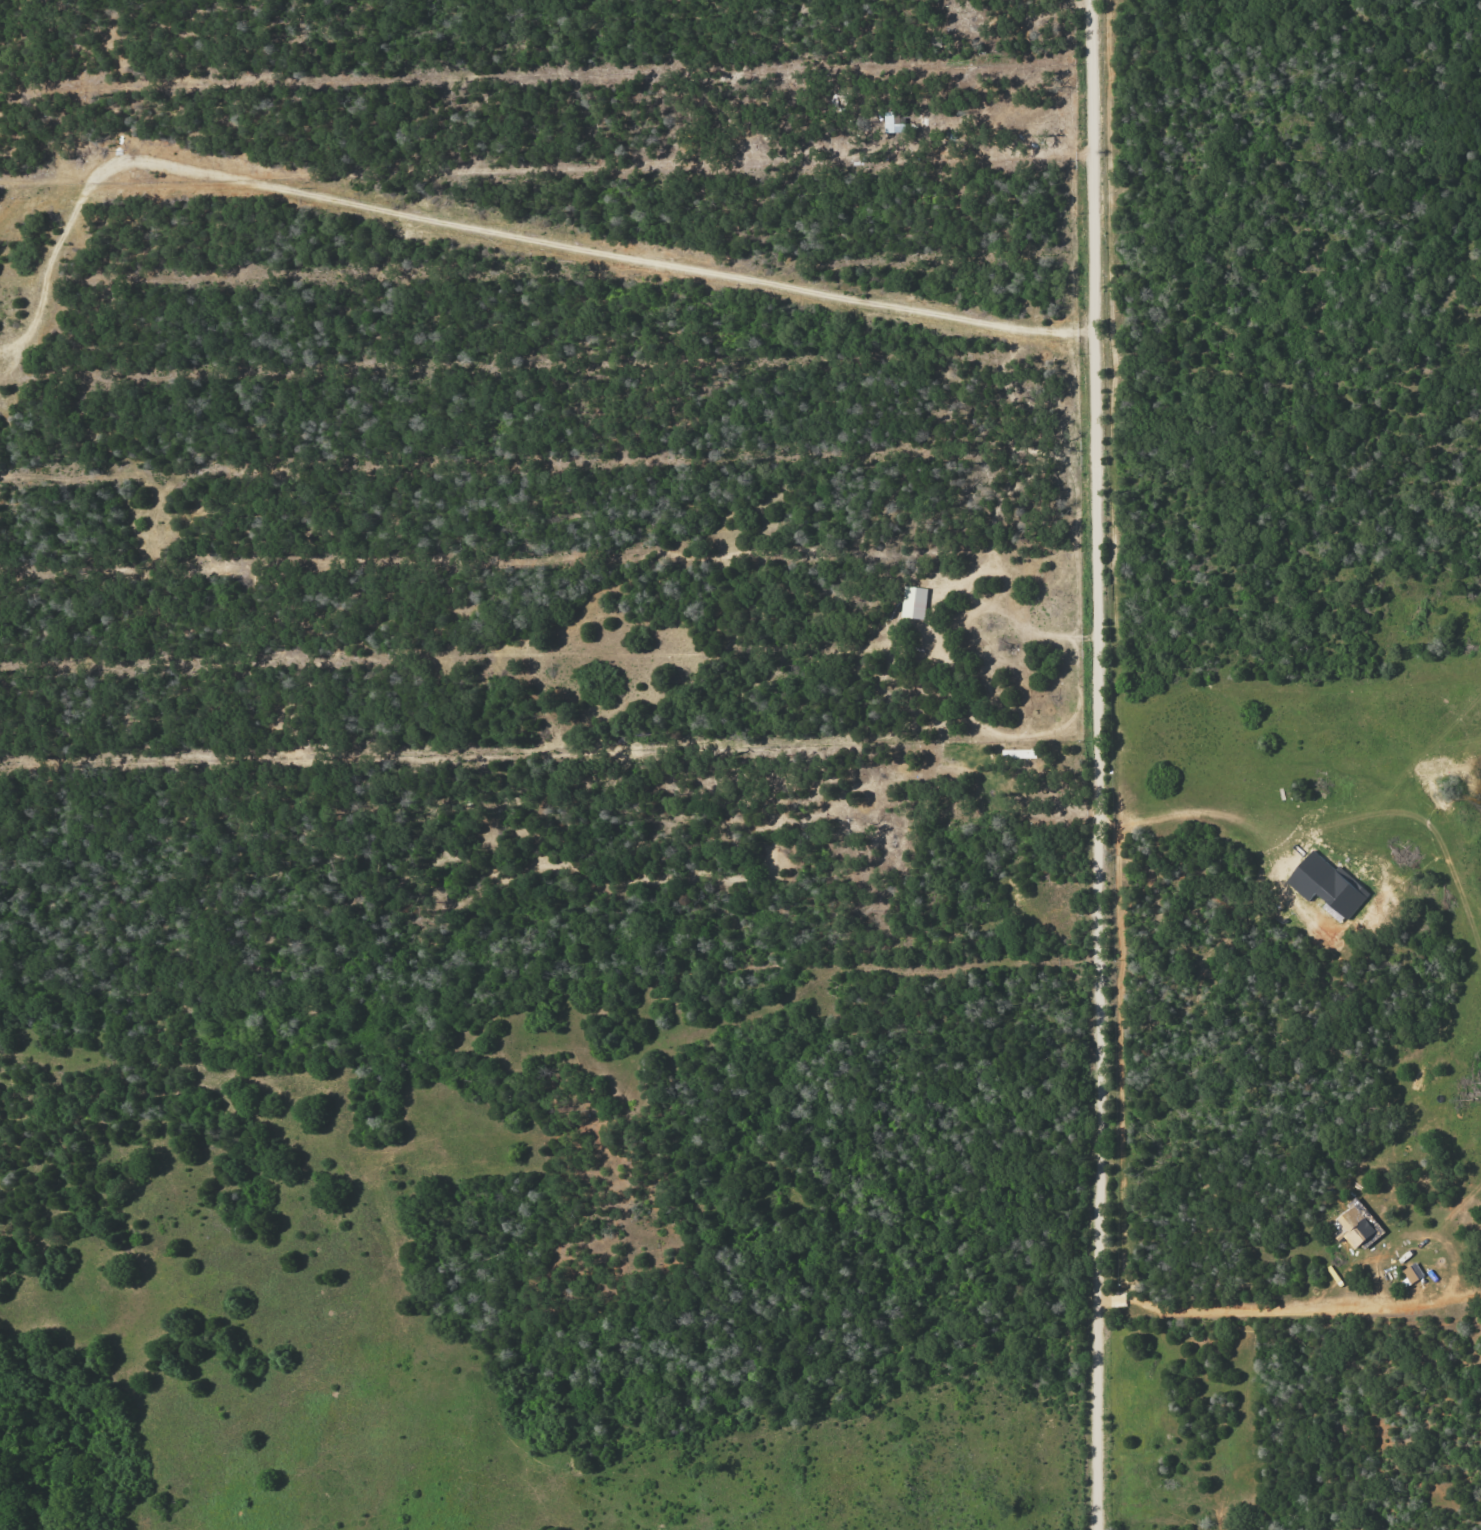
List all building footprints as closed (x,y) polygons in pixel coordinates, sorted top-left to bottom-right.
[(902,618),(925,619),(927,588),(903,587),(902,618)] [(1406,1286),(1423,1275),(1414,1261),(1398,1272),(1406,1286)]
